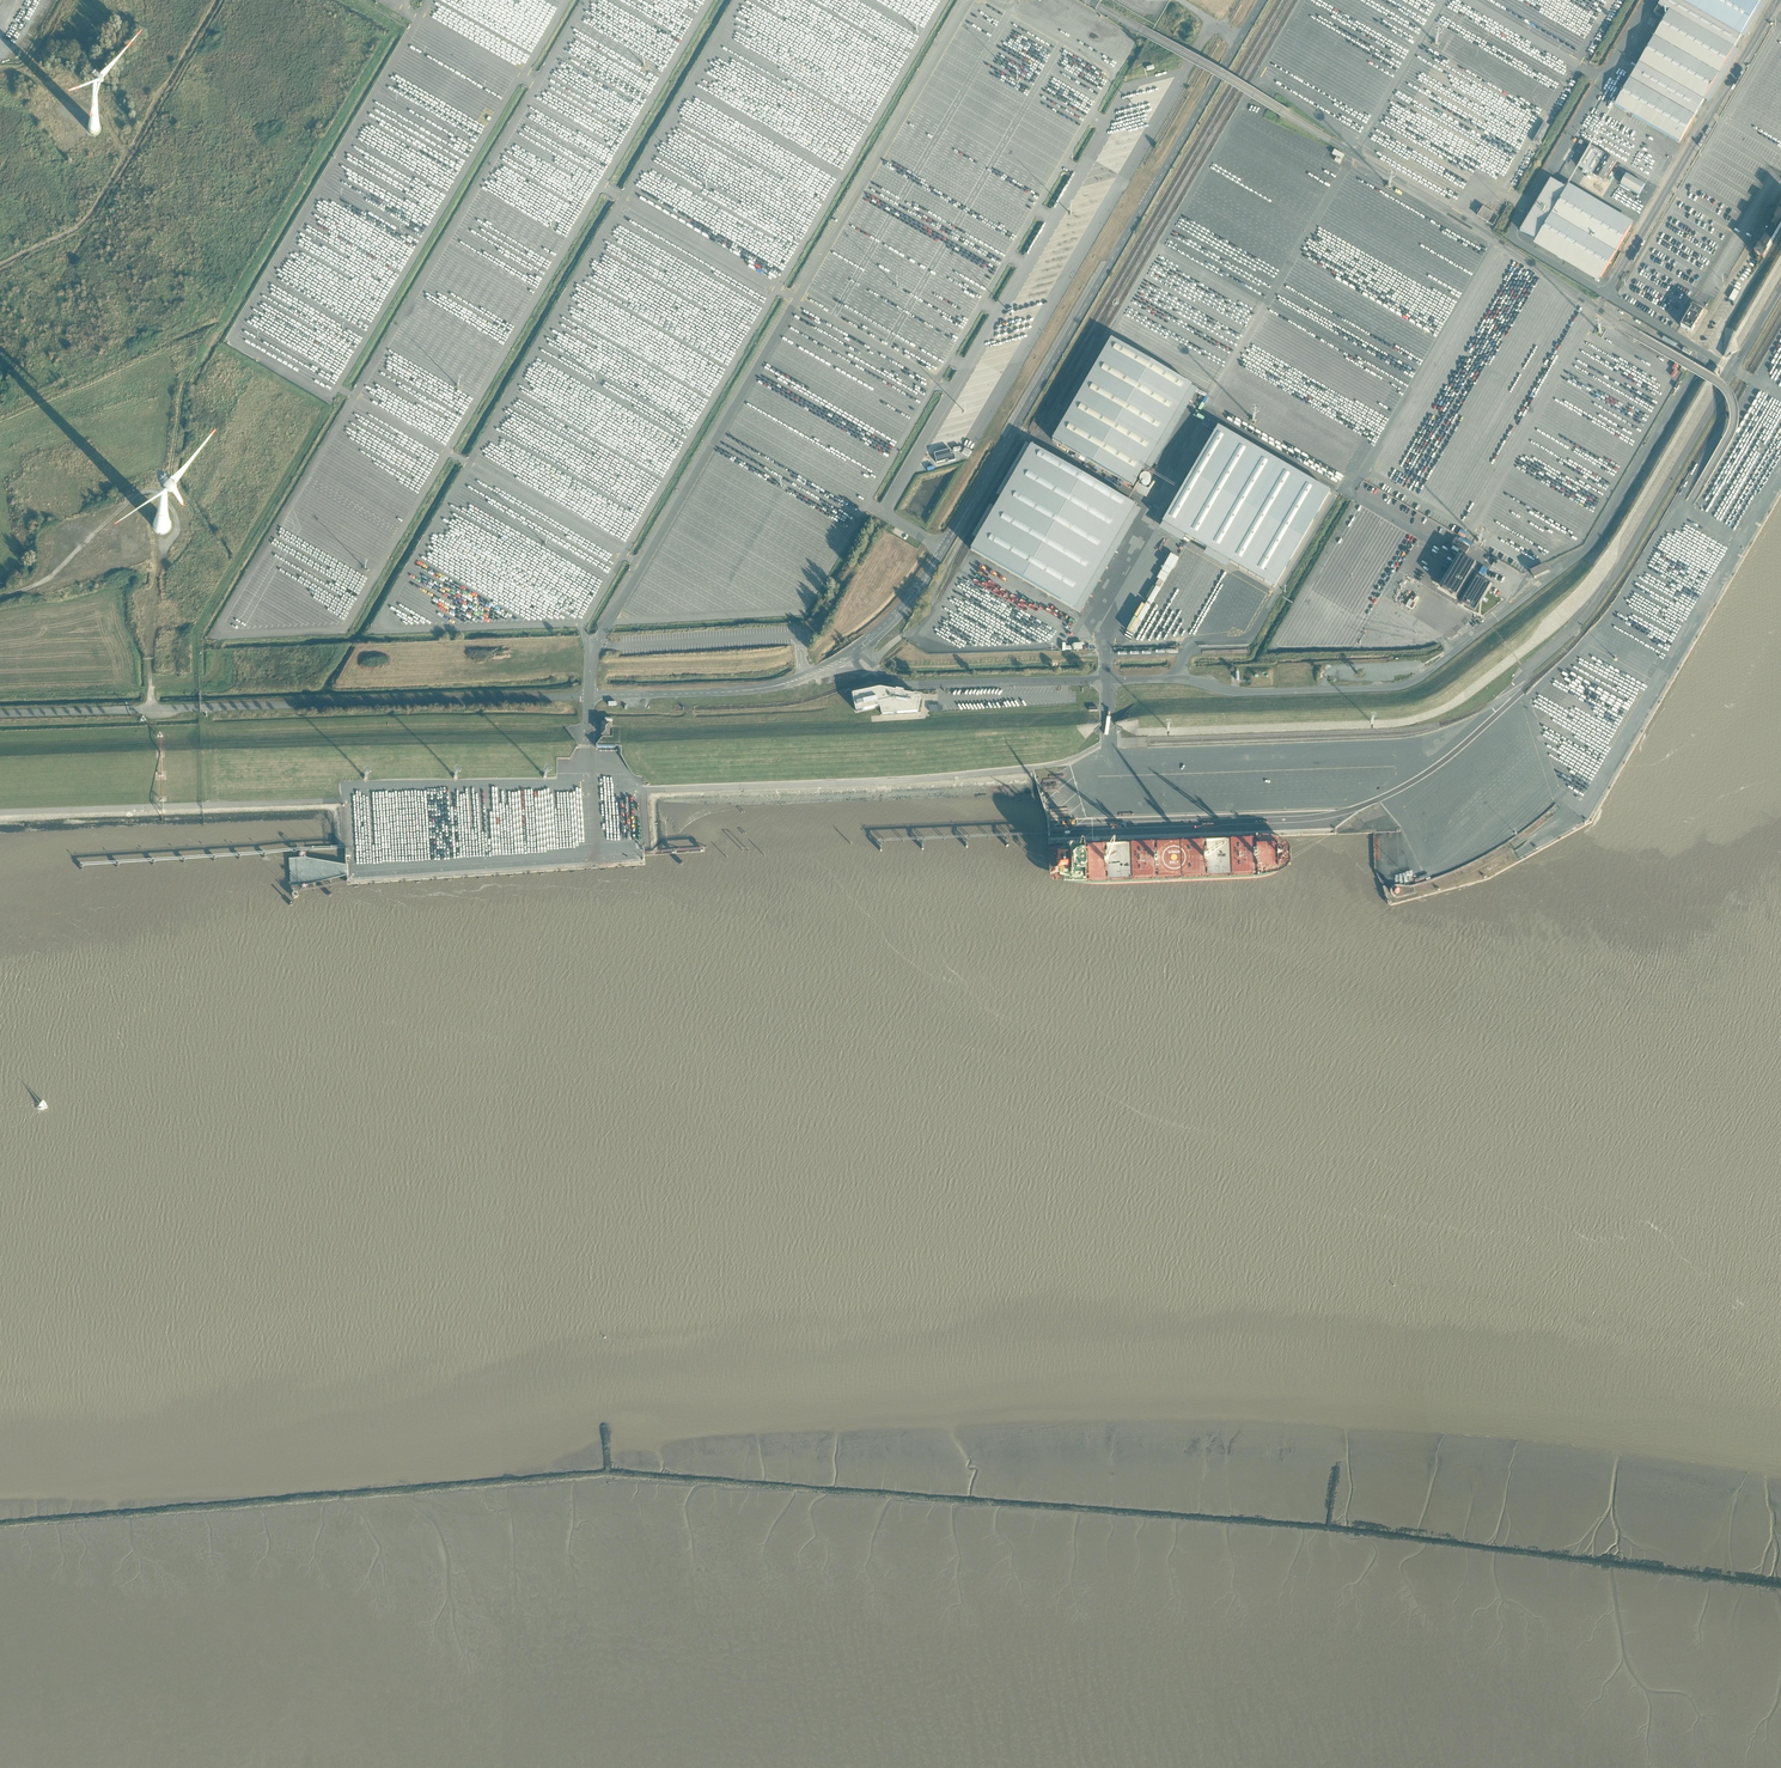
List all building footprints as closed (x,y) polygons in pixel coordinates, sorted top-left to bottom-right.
[(1609,0),(1575,0),(1582,15),(1575,14),(1574,30),(1569,28),(1568,37),(1565,43),(1572,43),(1572,49),(1580,53),(1609,0)] [(1679,146),(1704,102),(1735,51),(1764,0),(1662,0),(1654,15),(1665,21),(1613,108),(1679,146)] [(874,104),(870,125),(902,66),(903,60),(899,60),(899,62),(897,65),(895,64),(893,68),(892,72),(888,71),(887,71),(886,74),(884,77),(883,77),(882,79),(880,78),(878,84),(877,86),(876,92),(875,92),(874,92),(873,94),(871,99),(878,103),(868,100),(874,104)] [(1297,93),(1297,76),(1293,76),(1293,77),(1286,77),(1286,93),(1297,93)] [(1512,165),(1540,114),(1525,105),(1526,100),(1524,105),(1516,101),(1513,106),(1513,105),(1510,105),(1504,111),(1507,113),(1501,115),(1502,118),(1500,118),(1503,121),(1502,126),(1503,126),(1501,129),(1499,128),(1497,131),(1493,150),(1492,153),(1494,154),(1496,157),(1497,154),(1500,161),(1499,162),(1505,163),(1506,167),(1512,165)] [(1544,123),(1534,143),(1541,146),(1550,126),(1544,123)] [(1659,141),(1656,147),(1672,155),(1675,148),(1659,141)] [(1604,182),(1615,163),(1589,147),(1578,166),(1604,182)] [(1332,154),(1342,159),(1344,155),(1335,149),(1332,154)] [(1624,184),(1641,194),(1646,185),(1629,174),(1624,184)] [(1539,244),(1603,282),(1637,224),(1573,186),(1571,190),(1554,180),(1524,231),(1541,241),(1539,244)] [(1084,210),(1082,215),(1092,219),(1098,205),(1099,206),(1100,204),(1095,202),(1096,198),(1094,197),(1093,200),(1087,198),(1082,210),(1084,210)] [(1478,216),(1494,226),(1499,218),(1484,208),(1478,216)] [(1780,230),(1780,212),(1780,211),(1770,229),(1767,228),(1764,233),(1767,235),(1756,255),(1764,259),(1780,230)] [(1303,266),(1303,281),(1313,281),(1320,281),(1320,280),(1320,276),(1315,276),(1315,270),(1318,270),(1318,266),(1303,266)] [(1734,301),(1740,292),(1735,289),(1729,298),(1734,301)] [(1693,332),(1704,312),(1693,306),(1682,327),(1693,332)] [(1131,485),(1189,385),(1107,338),(1049,438),(1131,485)] [(950,399),(947,404),(954,408),(957,403),(950,399)] [(1327,491),(1214,426),(1158,522),(1271,587),(1327,491)] [(1072,609),(1133,506),(1031,446),(970,549),(1072,609)] [(950,449),(934,453),(937,462),(948,459),(949,461),(956,459),(954,453),(951,454),(950,449)] [(1133,490),(1147,497),(1150,490),(1154,480),(1141,474),(1138,481),(1133,490)] [(1470,549),(1455,541),(1452,546),(1467,555),(1470,549)] [(1165,571),(1170,574),(1182,552),(1185,553),(1188,547),(1180,542),(1165,571)] [(1477,564),(1460,554),(1440,588),(1457,598),(1477,564)] [(1548,567),(1533,573),(1536,580),(1551,574),(1548,567)] [(1154,583),(1162,587),(1167,578),(1159,574),(1154,583)] [(1478,580),(1463,606),(1475,613),(1490,587),(1478,580)] [(1152,605),(1160,588),(1152,584),(1148,592),(1146,591),(1134,616),(1137,617),(1130,632),(1136,634),(1150,605),(1152,605)] [(1452,628),(1457,632),(1461,628),(1456,624),(1452,628)] [(880,688),(852,694),(856,712),(880,707),(882,716),(918,713),(921,699),(916,698),(916,696),(904,694),(905,692),(897,691),(897,692),(880,688)] [(610,737),(610,723),(601,723),(601,737),(610,737)]
